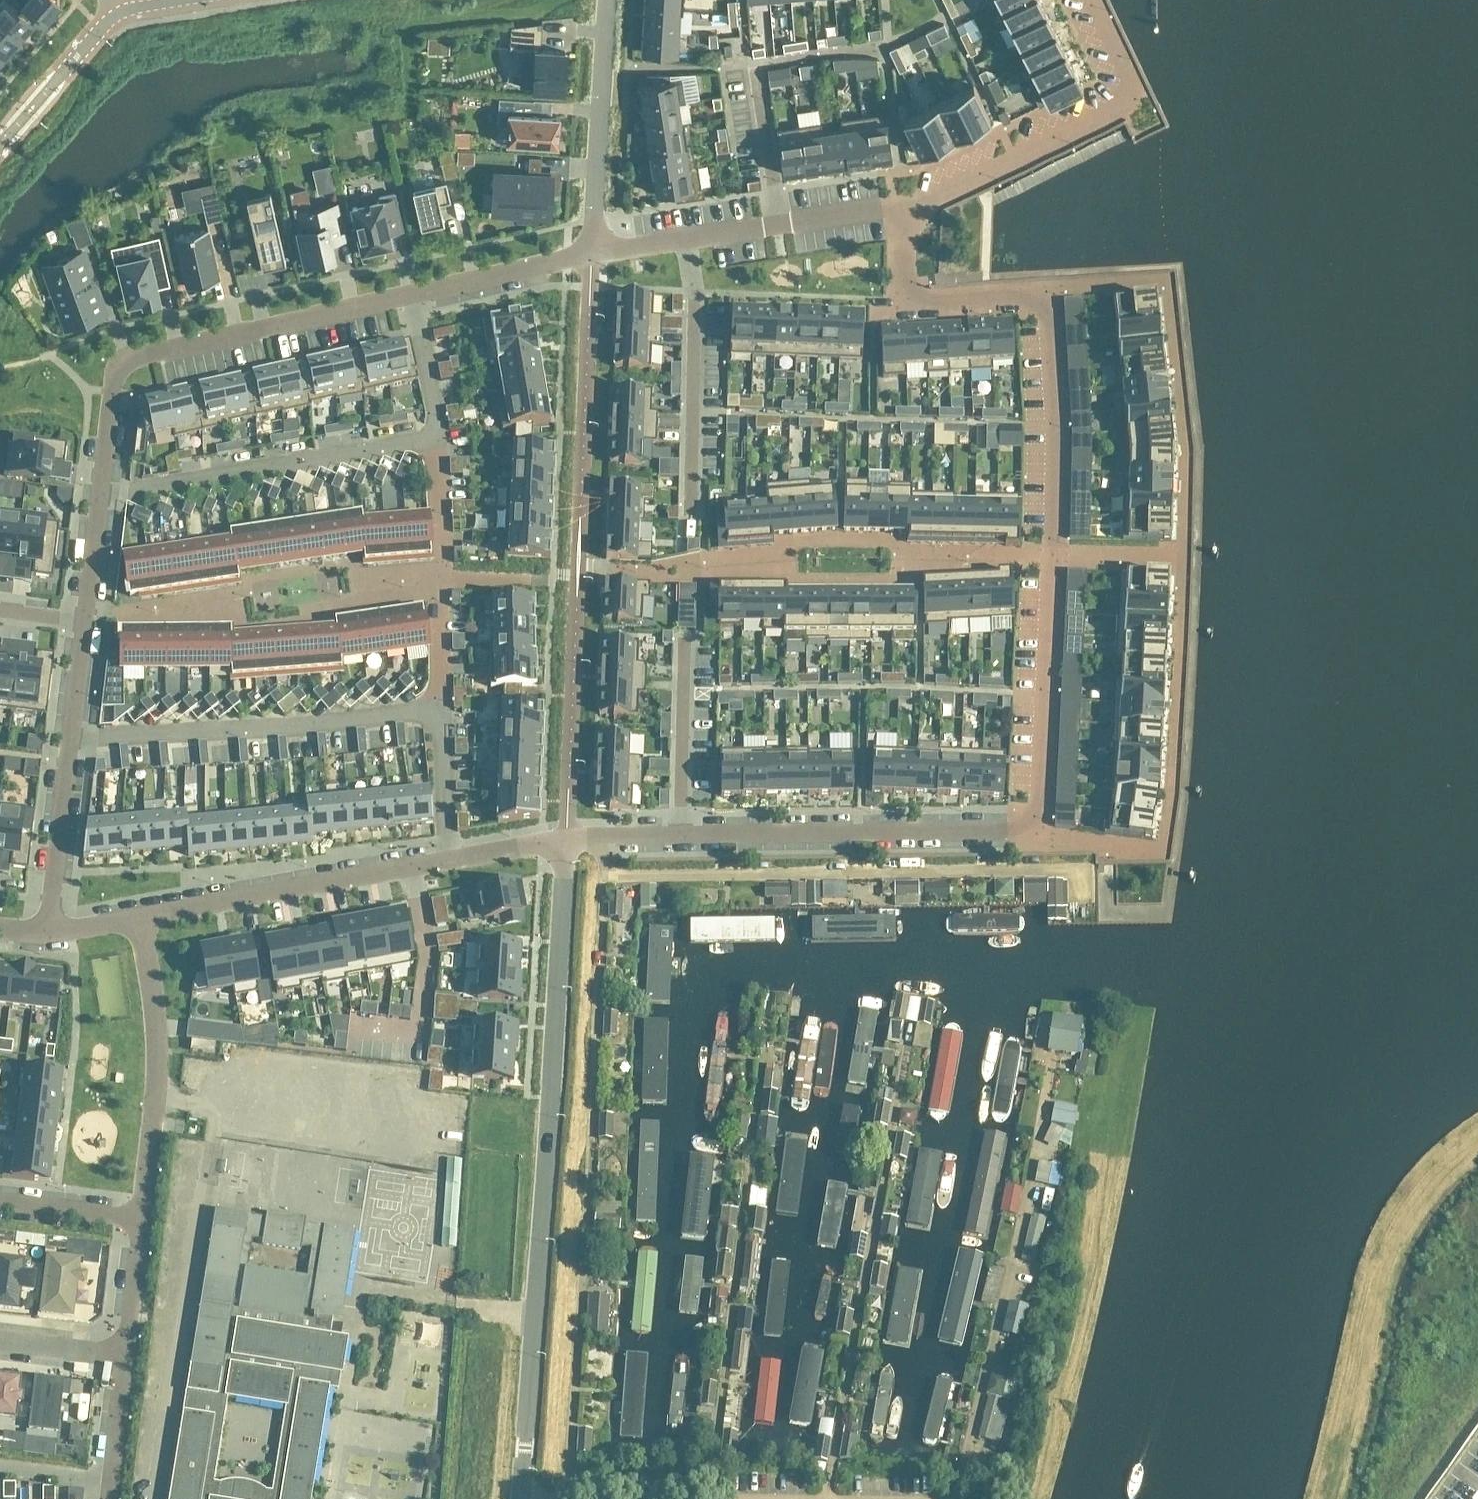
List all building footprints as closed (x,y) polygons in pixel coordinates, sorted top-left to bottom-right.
[(17,39),(31,23),(5,0),(0,0),(0,24),(17,39)] [(31,23),(34,19),(38,23),(58,0),(24,0),(25,1),(17,9),(6,0),(5,0),(31,23)] [(644,7),(647,7),(646,8),(680,10),(680,11),(683,11),(683,0),(644,0),(644,7)] [(727,1),(728,13),(736,12),(735,0),(727,1)] [(1044,6),(1041,0),(1006,0),(1000,3),(1009,23),(1044,6)] [(958,13),(953,2),(946,5),(951,16),(958,13)] [(1019,42),(1053,26),(1044,6),(1009,23),(1019,42)] [(642,29),(679,31),(680,11),(680,10),(646,8),(647,7),(644,7),(642,29)] [(737,24),(736,12),(728,13),(729,25),(737,24)] [(540,50),(542,22),(511,26),(509,50),(523,50),(521,87),(562,89),(565,51),(540,50)] [(3,55),(17,39),(0,24),(0,53),(3,55)] [(1028,62),(1063,45),(1053,26),(1019,42),(1028,62)] [(869,38),(881,36),(880,28),(868,30),(869,38)] [(677,54),(679,31),(642,29),(641,52),(677,54)] [(937,40),(932,29),(925,32),(930,43),(937,40)] [(965,44),(972,40),(966,30),(959,33),(965,44)] [(837,35),(839,43),(851,41),(849,33),(837,35)] [(710,47),(718,46),(716,34),(708,34),(710,47)] [(839,43),(837,35),(825,37),(827,45),(839,43)] [(794,41),(796,49),(808,47),(806,40),(794,41)] [(977,51),(972,40),(965,44),(970,55),(977,51)] [(796,49),(794,41),(782,43),(784,51),(796,49)] [(1038,82),(1072,65),(1063,45),(1028,62),(1037,80),(1038,82)] [(765,54),(764,46),(752,48),(753,56),(765,54)] [(894,61),(901,57),(896,46),(889,50),(894,61)] [(916,59),(927,53),(924,46),(913,52),(916,59)] [(906,68),(901,57),(894,61),(899,72),(906,68)] [(832,59),(834,70),(855,67),(854,58),(852,58),(832,59)] [(877,58),(854,58),(855,67),(878,64),(877,58)] [(823,62),(811,64),(812,72),(824,70),(823,62)] [(813,76),(812,72),(811,64),(798,66),(800,78),(813,76)] [(1082,85),(1072,65),(1038,82),(1037,80),(1028,84),(1039,106),(1082,85)] [(770,82),(791,79),(789,66),(768,69),(770,82)] [(986,87),(997,82),(989,67),(979,72),(986,87)] [(645,74),(647,84),(639,85),(643,108),(678,102),(678,103),(686,102),(682,79),(682,77),(670,79),(670,76),(670,74),(645,74)] [(1004,97),(997,82),(986,87),(993,103),(1004,97)] [(973,84),(955,93),(972,127),(990,119),(973,84)] [(937,101),(954,136),(972,127),(955,93),(937,101)] [(714,109),(722,108),(720,96),(712,97),(714,109)] [(506,143),(558,146),(560,116),(533,114),(534,100),(499,98),(497,122),(507,122),(506,143)] [(920,110),(936,145),(954,136),(937,101),(920,110)] [(643,108),(646,129),(684,123),(684,122),(681,123),(678,103),(678,102),(643,108)] [(1003,123),(1010,120),(1005,109),(998,112),(1003,123)] [(936,145),(920,110),(899,120),(903,142),(911,138),(918,153),(936,145)] [(863,115),(870,160),(892,157),(885,112),(863,115)] [(841,119),(848,164),(870,160),(863,115),(841,119)] [(820,122),(827,167),(848,164),(841,119),(840,119),(841,128),(822,131),(821,122),(820,122)] [(799,126),(806,171),(827,167),(820,122),(799,126)] [(649,150),(687,144),(684,123),(646,129),(646,130),(649,129),(652,149),(649,150)] [(719,139),(727,138),(725,126),(717,128),(719,139)] [(806,171),(799,126),(776,129),(783,174),(806,171)] [(455,132),(454,146),(469,146),(470,133),(455,132)] [(727,138),(719,139),(715,140),(717,152),(729,150),(727,138)] [(649,151),(652,172),(697,165),(697,164),(695,164),(692,144),(687,144),(649,150),(649,151)] [(457,152),(457,165),(474,165),(474,152),(457,152)] [(550,177),(540,176),(541,157),(529,156),(528,175),(497,174),(494,212),(517,213),(516,218),(538,219),(538,214),(548,215),(550,177)] [(445,178),(457,175),(453,160),(441,163),(445,178)] [(697,165),(652,172),(656,194),(676,191),(677,199),(676,200),(676,201),(704,197),(704,196),(704,195),(702,195),(697,165)] [(747,181),(748,190),(761,188),(760,179),(747,181)] [(446,182),(412,189),(421,230),(444,225),(439,204),(450,201),(446,182)] [(307,188),(291,191),(296,213),(299,229),(298,229),(299,234),(294,235),(300,260),(305,259),(305,264),(334,257),(331,241),(330,239),(332,236),(344,233),(345,237),(344,237),(344,238),(346,238),(338,203),(312,209),(312,207),(307,188)] [(222,219),(216,191),(200,195),(207,222),(222,219)] [(247,198),(262,267),(286,262),(270,193),(247,198)] [(352,228),(357,252),(392,244),(389,233),(403,230),(394,193),(379,196),(380,200),(369,203),(369,201),(363,202),(364,204),(352,207),(357,227),(352,228)] [(288,207),(282,209),(285,225),(292,224),(288,207)] [(83,216),(66,223),(70,235),(73,234),(78,247),(93,242),(83,216)] [(159,216),(150,218),(153,231),(162,229),(159,216)] [(219,279),(208,228),(175,236),(186,286),(219,279)] [(143,300),(144,304),(159,301),(156,288),(152,268),(165,265),(159,236),(129,243),(132,258),(119,261),(128,303),(143,300)] [(241,245),(229,247),(234,272),(246,270),(241,245)] [(103,310),(83,255),(56,265),(58,270),(56,271),(58,275),(60,275),(62,280),(50,284),(65,322),(78,317),(79,319),(103,310)] [(617,294),(616,329),(661,331),(662,316),(652,316),(653,294),(635,293),(635,291),(631,291),(631,293),(617,292),(617,294)] [(673,296),(672,312),(682,312),(682,296),(673,296)] [(1113,301),(1115,323),(1158,318),(1156,296),(1113,301)] [(1084,306),(1083,298),(1063,299),(1064,308),(1084,306)] [(753,356),(755,310),(732,309),(730,355),(753,356)] [(774,357),(776,311),(755,310),(753,356),(774,357)] [(796,358),(798,312),(776,311),(774,357),(796,358)] [(535,334),(532,312),(482,320),(486,342),(535,334)] [(817,358),(819,313),(798,312),(796,358),(817,358)] [(839,359),(841,314),(819,313),(817,358),(839,359)] [(862,360),(864,315),(841,314),(839,359),(862,360)] [(1115,323),(1117,345),(1161,340),(1158,318),(1115,323)] [(991,361),(992,361),(1014,359),(1011,323),(989,325),(991,361)] [(991,361),(989,325),(967,326),(970,362),(969,362),(969,372),(993,370),(992,361),(991,361)] [(948,363),(949,363),(969,362),(970,362),(967,326),(946,327),(948,363)] [(948,363),(946,327),(924,329),(927,365),(925,365),(926,374),(950,373),(949,363),(948,363)] [(454,336),(452,328),(441,331),(442,339),(454,336)] [(660,346),(661,331),(616,329),(614,366),(628,367),(628,369),(631,369),(631,367),(650,368),(651,346),(660,346)] [(905,366),(906,366),(925,365),(927,365),(924,329),(903,330),(905,366)] [(905,366),(903,330),(880,332),(883,377),(907,376),(906,366),(905,366)] [(493,364),(538,356),(539,356),(535,334),(486,342),(490,365),(493,364)] [(1120,365),(1120,366),(1163,361),(1161,340),(1117,345),(1120,365)] [(1076,342),(1077,356),(1087,355),(1086,341),(1076,342)] [(409,343),(402,344),(402,342),(381,347),(390,387),(418,380),(409,343)] [(1077,356),(1076,342),(1066,342),(1067,356),(1077,356)] [(390,387),(381,347),(361,351),(360,352),(360,354),(355,355),(363,393),(364,393),(390,387)] [(348,354),(327,359),(336,399),(335,399),(336,402),(337,401),(364,395),(365,395),(364,393),(363,393),(355,355),(348,357),(348,354)] [(497,384),(542,376),(538,356),(493,364),(497,384)] [(459,369),(457,357),(449,359),(450,363),(451,370),(459,369)] [(336,399),(327,359),(308,364),(306,364),(307,366),(301,368),(309,405),(310,405),(335,399),(336,399)] [(1163,361),(1120,366),(1120,365),(1112,366),(1115,389),(1122,389),(1122,388),(1165,383),(1163,361)] [(450,363),(438,365),(439,373),(451,370),(450,363)] [(671,364),(671,380),(681,380),(681,364),(671,364)] [(294,367),(273,371),(282,411),(281,411),(282,414),(283,413),(310,407),(311,407),(310,405),(309,405),(301,368),(295,369),(294,367)] [(453,378),(451,370),(439,373),(441,380),(453,378)] [(282,411),(273,371),(252,376),(253,378),(247,380),(255,417),(281,411),(282,411)] [(498,406),(546,398),(542,376),(497,384),(497,386),(502,385),(505,404),(498,405),(498,406)] [(255,417),(247,380),(241,381),(240,379),(220,384),(229,423),(230,423),(255,417)] [(680,396),(681,380),(671,380),(670,396),(680,396)] [(1122,389),(1125,409),(1168,404),(1165,383),(1122,388),(1122,389)] [(230,425),(230,423),(229,423),(220,384),(200,388),(198,388),(199,391),(193,392),(202,432),(229,426),(230,425)] [(1078,385),(1079,399),(1089,398),(1089,391),(1088,384),(1078,385)] [(1068,385),(1069,399),(1079,399),(1078,385),(1068,385)] [(613,388),(612,425),(657,427),(657,412),(651,412),(651,390),(630,389),(630,387),(627,387),(627,389),(613,388)] [(187,391),(166,396),(174,431),(173,431),(174,438),(175,438),(202,432),(193,392),(187,393),(187,391)] [(152,433),(153,436),(173,431),(174,431),(166,396),(145,401),(145,403),(138,404),(140,411),(137,412),(131,460),(146,458),(149,434),(152,433)] [(550,420),(546,398),(498,406),(502,429),(515,426),(515,435),(532,436),(533,423),(550,420)] [(750,409),(750,401),(738,401),(738,408),(750,409)] [(762,410),(763,402),(750,401),(750,409),(762,410)] [(793,411),(794,403),(781,402),(781,410),(793,411)] [(805,412),(806,404),(794,403),(793,411),(805,412)] [(836,413),(837,405),(825,404),(824,412),(836,413)] [(1125,409),(1127,431),(1170,426),(1168,404),(1125,409)] [(849,413),(849,405),(837,405),(836,413),(849,413)] [(459,413),(457,406),(446,408),(447,415),(459,413)] [(907,417),(907,409),(895,409),(895,417),(907,417)] [(919,417),(919,409),(907,409),(907,417),(919,417)] [(950,418),(951,410),(939,410),(938,418),(950,418)] [(963,418),(963,410),(951,410),(950,418),(963,418)] [(994,419),(994,411),(982,411),(982,419),(994,419)] [(1006,419),(1006,411),(994,411),(994,419),(1006,419)] [(463,412),(459,413),(447,415),(448,423),(460,421),(464,420),(463,412)] [(392,416),(393,424),(394,424),(408,421),(406,413),(392,416)] [(393,424),(392,416),(378,418),(379,426),(393,424)] [(726,424),(738,425),(739,417),(726,416),(726,424)] [(768,429),(768,426),(768,417),(756,417),(755,429),(768,429)] [(780,418),(768,417),(768,426),(780,426),(780,418)] [(799,427),(811,428),(811,419),(799,419),(799,427)] [(823,420),(811,419),(811,428),(823,428),(823,420)] [(338,425),(339,433),(354,431),(352,423),(338,425)] [(869,432),(869,424),(857,423),(857,432),(869,432)] [(869,424),(869,432),(881,432),(881,424),(869,424)] [(912,433),(912,424),(900,424),(900,432),(912,433)] [(912,424),(912,433),(924,433),(924,425),(912,424)] [(339,433),(338,425),(324,428),(325,436),(339,433)] [(656,442),(657,427),(612,425),(610,462),(624,463),(624,465),(627,465),(627,463),(641,464),(642,442),(656,442)] [(955,434),(955,425),(943,425),(943,433),(955,434)] [(955,425),(955,434),(967,434),(967,426),(955,425)] [(998,435),(998,426),(987,426),(986,434),(998,435)] [(998,426),(998,435),(1010,435),(1011,427),(998,426)] [(1127,431),(1129,452),(1173,450),(1170,426),(1127,431)] [(1081,441),(1081,427),(1071,427),(1071,441),(1081,441)] [(1091,427),(1081,427),(1081,441),(1091,441),(1091,427)] [(284,435),(285,443),(286,443),(300,440),(298,432),(284,435)] [(285,443),(284,435),(270,437),(271,445),(285,443)] [(554,469),(555,447),(532,446),(532,436),(515,435),(514,445),(513,468),(554,469)] [(64,463),(67,443),(8,436),(4,475),(48,480),(50,461),(64,463)] [(230,444),(231,452),(232,452),(246,450),(244,442),(230,444)] [(231,452),(230,444),(216,447),(217,455),(231,452)] [(1129,473),(1172,474),(1173,450),(1129,452),(1129,473)] [(192,459),(191,451),(176,454),(177,462),(192,459)] [(462,459),(450,459),(450,467),(462,466),(462,459)] [(669,460),(669,476),(679,476),(679,460),(669,460)] [(403,480),(409,469),(400,465),(395,476),(403,480)] [(1070,479),(1080,479),(1081,465),(1071,465),(1070,479)] [(1080,479),(1090,480),(1091,473),(1091,466),(1081,465),(1080,479)] [(462,474),(462,466),(450,467),(450,475),(462,474)] [(553,491),(554,469),(513,468),(512,488),(507,488),(507,489),(553,491)] [(382,484),(387,472),(379,469),(374,480),(382,484)] [(361,487),(366,476),(357,472),(352,484),(361,487)] [(1128,495),(1172,496),(1172,474),(1129,473),(1128,494),(1128,495)] [(339,491),(345,480),(336,476),(331,487),(339,491)] [(318,495),(323,484),(315,480),(310,491),(318,495)] [(867,530),(867,490),(868,485),(868,481),(845,480),(844,530),(867,530)] [(792,532),(813,530),(811,495),(810,483),(811,483),(811,481),(810,481),(788,483),(792,532)] [(813,530),(836,528),(832,482),(811,483),(810,483),(811,495),(813,530)] [(297,499),(302,487),(293,483),(288,495),(297,499)] [(771,533),(792,532),(788,483),(766,484),(765,484),(766,496),(767,496),(768,498),(768,505),(770,533),(771,533)] [(911,484),(889,484),(888,483),(888,486),(889,486),(888,531),(909,531),(910,531),(910,503),(911,493),(911,491),(911,484)] [(609,485),(608,521),(639,523),(639,522),(643,522),(644,502),(654,503),(654,487),(609,485)] [(868,485),(867,490),(867,530),(888,531),(889,486),(888,486),(868,485)] [(275,502),(281,491),(272,487),(267,498),(275,502)] [(552,513),(553,491),(507,489),(506,511),(552,513)] [(254,506),(259,495),(251,491),(246,502),(254,506)] [(908,539),(909,539),(931,539),(932,493),(912,493),(911,493),(910,503),(910,531),(909,531),(908,539)] [(932,493),(931,539),(953,540),(954,504),(954,494),(932,493)] [(997,495),(975,494),(974,494),(974,504),(975,504),(974,540),(996,541),(997,495)] [(1128,495),(1128,494),(1124,494),(1123,516),(1171,517),(1172,496),(1128,495)] [(233,510),(238,499),(230,495),(224,506),(233,510)] [(1005,545),(1018,546),(1019,496),(997,495),(996,541),(1005,541),(1005,545)] [(746,500),(749,543),(772,541),(771,533),(770,533),(768,505),(768,498),(767,496),(766,496),(746,497),(745,497),(745,500),(746,500)] [(212,514),(217,502),(208,498),(203,510),(212,514)] [(749,543),(746,500),(745,500),(723,501),(725,526),(717,527),(719,545),(749,543)] [(190,517),(195,506),(187,502),(182,513),(190,517)] [(464,509),(464,502),(452,502),(452,510),(464,509)] [(161,515),(166,506),(160,503),(156,513),(161,515)] [(954,504),(953,540),(974,540),(975,504),(974,504),(954,504)] [(169,521),(174,510),(166,506),(161,515),(160,517),(169,521)] [(139,522),(144,510),(136,507),(131,518),(139,522)] [(668,520),(678,520),(678,508),(668,507),(668,520)] [(464,517),(464,509),(452,510),(452,518),(464,517)] [(1080,523),(1080,509),(1070,509),(1070,523),(1080,523)] [(1080,509),(1080,523),(1090,523),(1090,509),(1080,509)] [(147,525),(152,514),(144,510),(139,522),(147,525)] [(551,534),(552,513),(506,511),(505,532),(551,534)] [(362,522),(363,522),(362,513),(338,517),(343,555),(364,552),(365,552),(362,522)] [(17,558),(22,519),(0,516),(0,556),(17,558)] [(1171,517),(1123,516),(1123,539),(1171,540),(1171,517)] [(343,555),(338,517),(316,520),(322,558),(343,555)] [(431,555),(428,517),(405,518),(408,557),(431,555)] [(408,557),(405,518),(384,520),(387,559),(408,557)] [(53,577),(60,524),(22,519),(17,558),(35,560),(33,575),(53,577)] [(322,558),(316,520),(295,523),(301,562),(322,558)] [(387,559),(384,520),(363,522),(362,522),(365,552),(364,552),(364,560),(387,559)] [(606,558),(651,560),(652,544),(638,544),(639,523),(608,521),(606,558)] [(301,562),(295,523),(274,527),(279,565),(301,562)] [(279,565),(274,527),(252,530),(258,568),(279,565)] [(258,568),(252,530),(230,533),(231,541),(232,541),(237,571),(238,571),(258,568)] [(550,557),(551,534),(505,532),(504,555),(550,557)] [(232,541),(231,541),(211,544),(217,583),(239,579),(238,571),(237,571),(232,541)] [(699,551),(699,541),(687,541),(686,554),(699,551)] [(217,583),(211,544),(189,548),(195,586),(217,583)] [(195,586),(189,548),(168,551),(174,589),(195,586)] [(462,549),(454,549),(455,561),(462,561),(462,549)] [(174,589),(168,551),(147,554),(152,592),(174,589)] [(152,592),(147,554),(124,557),(130,596),(152,592)] [(1087,570),(1067,569),(1067,579),(1087,579),(1087,570)] [(991,619),(1013,618),(1011,570),(997,571),(997,576),(988,576),(991,619)] [(1118,595),(1156,597),(1168,598),(1169,575),(1119,572),(1118,595)] [(988,576),(967,577),(969,620),(972,620),(991,619),(988,576)] [(967,577),(945,578),(948,621),(969,620),(967,577)] [(945,624),(944,621),(948,621),(945,578),(922,579),(925,625),(945,624)] [(605,582),(603,620),(617,620),(617,622),(620,622),(620,621),(641,622),(643,600),(649,600),(650,584),(605,582)] [(695,597),(695,585),(685,585),(685,597),(695,597)] [(741,621),(741,585),(715,585),(711,585),(711,604),(719,604),(719,626),(741,626),(743,626),(743,621),(741,621)] [(763,585),(741,585),(741,621),(743,621),(762,621),(763,621),(763,585)] [(763,631),(783,631),(784,631),(785,631),(785,593),(785,585),(763,585),(763,621),(762,621),(762,631),(763,631)] [(460,605),(460,593),(452,593),(452,605),(460,605)] [(784,632),(784,642),(806,642),(807,642),(807,640),(806,640),(806,593),(786,593),(785,593),(785,631),(784,631),(784,632)] [(828,593),(806,593),(806,640),(807,640),(812,640),(827,639),(828,640),(828,593)] [(849,593),(828,593),(828,640),(827,639),(827,642),(828,642),(849,642),(849,593)] [(849,642),(871,642),(872,642),(872,632),(871,632),(871,593),(849,593),(849,642)] [(893,593),(871,593),(871,632),(872,632),(891,632),(893,632),(893,593)] [(915,593),(893,593),(893,632),(891,632),(891,642),(893,642),(915,642),(915,593)] [(1117,617),(1154,619),(1167,619),(1168,598),(1156,597),(1118,595),(1117,617)] [(493,598),(494,620),(534,619),(534,597),(493,598)] [(1074,621),(1075,608),(1065,607),(1064,621),(1074,621)] [(428,647),(423,608),(400,612),(406,650),(428,647)] [(1075,608),(1074,621),(1084,622),(1085,608),(1075,608)] [(406,650),(400,612),(379,615),(384,653),(406,650)] [(384,653),(379,615),(357,618),(363,656),(384,653)] [(1167,619),(1154,619),(1117,617),(1116,638),(1153,640),(1166,641),(1167,619)] [(363,656),(357,618),(336,621),(339,638),(341,668),(342,668),(341,659),(363,656)] [(535,641),(534,619),(494,620),(494,641),(490,641),(490,642),(535,641)] [(339,638),(336,621),(335,621),(336,629),(316,631),(319,669),(341,668),(339,638)] [(144,668),(144,629),(121,629),(121,641),(122,641),(122,668),(124,668),(144,668)] [(166,668),(165,629),(144,629),(144,668),(166,668)] [(187,668),(187,629),(165,629),(166,668),(187,668)] [(209,668),(209,629),(187,629),(187,668),(209,668)] [(230,638),(230,629),(209,629),(209,668),(231,667),(232,676),(232,667),(230,638)] [(254,674),(251,636),(231,637),(231,629),(230,629),(230,638),(232,667),(232,676),(254,674)] [(319,669),(316,631),(295,632),(297,671),(319,669)] [(297,671),(295,632),(273,634),(276,673),(297,671)] [(672,645),(672,633),(662,632),(662,644),(672,645)] [(276,673),(273,634),(251,636),(254,674),(276,673)] [(602,639),(601,677),(646,678),(646,663),(637,663),(638,641),(620,640),(620,638),(616,638),(616,640),(602,639)] [(1122,660),(1152,662),(1165,662),(1166,641),(1153,640),(1116,638),(1115,660),(1114,661),(1122,661),(1122,660)] [(124,698),(124,672),(124,668),(122,668),(122,641),(121,641),(110,641),(107,663),(105,680),(101,707),(114,707),(114,723),(124,715),(124,698)] [(535,663),(535,641),(490,642),(490,664),(535,663)] [(464,651),(464,643),(452,643),(452,651),(464,651)] [(1072,664),(1073,651),(1063,650),(1062,664),(1072,664)] [(1073,651),(1072,664),(1082,665),(1083,651),(1073,651)] [(47,714),(54,654),(36,652),(34,666),(17,663),(11,710),(47,714)] [(1165,662),(1152,662),(1122,660),(1122,661),(1121,673),(1121,680),(1121,682),(1151,683),(1164,684),(1165,668),(1165,662)] [(17,663),(0,661),(0,709),(11,710),(17,663)] [(536,685),(535,663),(490,664),(491,687),(504,686),(503,695),(521,696),(521,686),(536,685)] [(407,689),(414,683),(405,674),(398,680),(407,689)] [(849,675),(837,675),(837,684),(849,683),(849,675)] [(849,675),(849,683),(861,683),(861,681),(861,675),(849,675)] [(893,683),(893,675),(880,675),(880,683),(893,683)] [(893,675),(893,683),(904,683),(904,675),(893,675)] [(763,685),(775,684),(775,676),(763,677),(763,685)] [(806,676),(794,676),(794,684),(806,684),(806,676)] [(806,684),(818,684),(818,676),(806,676),(806,684)] [(645,694),(646,678),(601,677),(599,714),(613,714),(613,716),(616,716),(616,714),(637,715),(638,693),(645,694)] [(730,685),(730,677),(718,677),(718,685),(730,685)] [(763,677),(751,677),(751,685),(763,685),(763,677)] [(948,685),(948,677),(936,677),(935,685),(948,685)] [(948,677),(948,685),(959,686),(960,678),(948,677)] [(391,687),(383,678),(376,684),(385,693),(391,687)] [(991,688),(991,680),(979,679),(978,687),(991,688)] [(991,680),(991,688),(1002,688),(1003,680),(991,680)] [(1112,703),(1150,705),(1163,706),(1164,684),(1151,683),(1121,682),(1121,680),(1113,680),(1113,681),(1112,701),(1112,703)] [(370,690),(362,681),(355,687),(363,696),(370,690)] [(348,693),(340,684),(333,690),(341,700),(348,693)] [(328,695),(320,686),(313,692),(321,701),(328,695)] [(306,697),(298,688),(290,694),(298,703),(306,697)] [(284,700),(276,690),(269,696),(277,705),(284,700)] [(262,701),(254,691),(247,697),(254,707),(262,701)] [(828,691),(817,691),(817,699),(828,699),(828,691)] [(828,699),(840,699),(840,691),(828,691),(828,699)] [(898,691),(886,691),(886,699),(898,699),(898,691)] [(898,699),(910,699),(910,691),(898,691),(898,699)] [(742,701),(754,700),(754,692),(742,693),(742,701)] [(785,692),(773,692),(773,700),(785,700),(785,692)] [(785,700),(797,700),(797,692),(785,692),(785,700)] [(942,693),(930,692),(929,700),(941,701),(942,693)] [(240,702),(232,693),(225,698),(233,708),(240,702)] [(742,693),(730,693),(730,701),(742,701),(742,693)] [(941,701),(953,701),(954,693),(942,693),(941,701)] [(1070,707),(1071,694),(1061,693),(1060,707),(1070,707)] [(218,703),(211,694),(203,699),(211,709),(218,703)] [(984,703),(985,695),(973,694),(972,702),(984,703)] [(1071,694),(1070,707),(1080,708),(1081,694),(1071,694)] [(197,705),(189,695),(182,701),(190,711),(197,705)] [(542,729),(543,706),(520,705),(521,696),(503,695),(503,704),(498,704),(497,727),(542,729)] [(985,695),(984,703),(996,704),(997,696),(985,695)] [(176,706),(168,696),(161,702),(169,712),(176,706)] [(466,708),(465,696),(453,696),(454,708),(466,708)] [(155,707),(147,697),(140,703),(148,713),(155,707)] [(133,708),(133,698),(124,698),(124,715),(133,708)] [(1163,706),(1150,705),(1112,703),(1111,725),(1149,726),(1162,727),(1163,706)] [(670,727),(671,715),(661,714),(660,726),(670,727)] [(396,736),(405,735),(403,723),(395,724),(396,736)] [(1110,746),(1147,748),(1160,749),(1162,727),(1149,726),(1111,725),(1110,746)] [(670,739),(670,727),(660,726),(660,738),(670,739)] [(541,750),(542,729),(497,727),(496,748),(541,750)] [(357,742),(365,741),(364,729),(356,730),(357,742)] [(598,734),(597,771),(642,772),(642,757),(628,757),(629,735),(616,734),(616,732),(612,732),(612,734),(598,734)] [(318,747),(326,746),(325,734),(317,735),(318,747)] [(405,735),(396,736),(398,748),(406,747),(405,735)] [(1068,751),(1069,737),(1059,736),(1058,750),(1068,751)] [(278,750),(287,749),(286,737),(277,738),(278,750)] [(1069,737),(1068,751),(1078,751),(1079,737),(1069,737)] [(239,752),(247,751),(246,739),(238,740),(239,752)] [(467,740),(455,740),(455,748),(467,748),(467,740)] [(199,754),(207,753),(206,741),(198,742),(199,754)] [(365,741),(357,742),(358,754),(367,753),(365,741)] [(160,756),(168,755),(167,743),(158,744),(160,756)] [(120,758),(128,757),(127,745),(119,746),(120,758)] [(326,746),(318,747),(319,759),(327,758),(326,746)] [(1160,749),(1147,748),(1110,746),(1110,747),(1110,754),(1112,754),(1111,768),(1146,770),(1159,770),(1160,749)] [(467,756),(467,748),(455,748),(455,756),(467,756)] [(540,772),(541,750),(496,748),(495,770),(540,772)] [(896,750),(894,793),(915,794),(918,749),(916,748),(916,751),(896,750)] [(287,749),(278,750),(280,762),(288,761),(287,749)] [(808,795),(808,749),(786,750),(787,793),(807,793),(807,795),(808,795)] [(830,795),(829,751),(809,752),(809,749),(808,749),(808,795),(830,795)] [(894,793),(896,750),(873,749),(871,792),(894,793)] [(918,749),(915,794),(916,794),(917,791),(936,792),(936,795),(937,795),(939,750),(918,749)] [(744,796),(743,750),(720,751),(721,797),(744,796)] [(765,796),(765,750),(743,750),(744,796),(765,796)] [(787,793),(786,750),(785,750),(785,752),(766,752),(766,750),(765,750),(765,796),(766,796),(766,793),(787,793)] [(939,750),(937,795),(959,796),(961,753),(940,752),(940,750),(939,750)] [(247,751),(239,752),(240,764),(248,763),(247,751)] [(829,751),(830,795),(853,795),(853,794),(852,751),(829,751)] [(207,753),(199,754),(200,766),(209,765),(207,753)] [(961,753),(959,796),(980,797),(982,754),(961,753)] [(982,754),(980,797),(1003,798),(1005,755),(982,754)] [(160,756),(161,768),(165,768),(169,767),(168,755),(160,756)] [(5,757),(4,770),(20,772),(21,759),(5,757)] [(128,757),(120,758),(121,770),(129,769),(128,757)] [(104,760),(96,761),(95,773),(105,772),(104,760)] [(1110,789),(1145,792),(1158,794),(1158,793),(1159,770),(1146,770),(1111,768),(1110,789)] [(540,793),(540,772),(495,770),(494,791),(540,793)] [(641,788),(642,772),(597,771),(595,804),(595,808),(609,808),(609,810),(612,810),(612,808),(614,808),(631,809),(632,787),(641,788)] [(1055,790),(1065,791),(1067,778),(1057,777),(1055,790)] [(1067,778),(1065,791),(1075,793),(1076,779),(1067,778)] [(456,791),(468,791),(468,783),(456,783),(456,791)] [(1158,794),(1145,792),(1110,789),(1110,791),(1107,810),(1144,816),(1155,817),(1158,794)] [(409,792),(412,825),(433,823),(429,790),(409,792)] [(539,816),(540,793),(494,791),(494,793),(499,793),(497,824),(539,816)] [(659,791),(659,807),(669,807),(669,791),(659,791)] [(412,825),(409,792),(388,794),(392,827),(412,825)] [(392,827),(388,794),(368,796),(371,829),(392,827)] [(371,829),(368,796),(348,798),(351,831),(371,829)] [(351,831),(348,798),(327,800),(331,833),(351,831)] [(308,810),(310,835),(311,835),(331,833),(327,800),(306,802),(306,810),(308,810)] [(35,810),(0,806),(0,851),(12,852),(10,866),(28,869),(35,810)] [(306,810),(287,812),(291,845),(312,843),(311,835),(310,835),(308,810),(306,810)] [(1107,810),(1104,833),(1152,840),(1155,817),(1144,816),(1107,810)] [(287,812),(267,814),(270,847),(291,845),(287,812)] [(186,822),(187,822),(186,814),(165,816),(168,849),(187,848),(188,848),(186,822)] [(267,814),(247,816),(250,849),(270,847),(267,814)] [(469,814),(457,814),(458,830),(469,828),(469,814)] [(144,818),(148,851),(168,849),(165,816),(144,818)] [(247,816),(226,818),(230,851),(250,849),(247,816)] [(148,851),(144,818),(124,820),(127,853),(148,851)] [(226,818),(206,820),(209,853),(230,851),(226,818)] [(1054,828),(1074,828),(1074,819),(1054,818),(1054,828)] [(104,822),(107,855),(122,854),(127,853),(124,820),(104,822)] [(187,848),(188,856),(209,853),(206,820),(187,822),(186,822),(188,848),(187,848)] [(107,855),(104,822),(87,824),(83,858),(107,855)] [(1047,903),(1047,880),(1023,881),(1023,903),(1047,903)] [(1048,881),(1048,921),(1062,921),(1062,881),(1048,881)] [(821,882),(806,882),(806,906),(821,905),(821,882)] [(949,883),(918,883),(918,882),(882,883),(882,895),(894,895),(895,905),(925,905),(925,900),(949,899),(949,883)] [(805,883),(790,883),(790,906),(805,906),(805,883)] [(478,891),(465,894),(470,921),(483,918),(501,915),(502,925),(522,921),(520,912),(522,911),(517,884),(478,891)] [(764,884),(764,897),(788,897),(788,884),(764,884)] [(640,885),(640,908),(655,909),(656,886),(640,885)] [(436,926),(449,924),(444,897),(431,900),(436,926)] [(621,923),(637,924),(638,900),(622,899),(621,923)] [(403,911),(380,916),(389,968),(413,964),(403,911)] [(670,935),(770,935),(770,915),(670,915),(670,935)] [(389,968),(380,916),(357,920),(367,972),(389,968)] [(660,981),(662,917),(642,916),(640,981),(660,981)] [(780,936),(881,936),(881,916),(781,916),(780,936)] [(929,937),(1029,937),(1029,917),(929,917),(929,937)] [(367,972),(357,920),(334,924),(334,928),(336,928),(345,976),(346,976),(367,972)] [(336,928),(334,928),(313,932),(322,979),(321,980),(322,984),(346,980),(346,976),(345,976),(336,928)] [(322,979),(313,932),(291,936),(300,984),(301,984),(321,980),(322,979)] [(458,934),(459,942),(471,939),(470,932),(458,934)] [(300,984),(291,936),(267,940),(277,993),(301,988),(301,984),(300,984)] [(273,1002),(264,953),(252,955),(249,940),(225,944),(234,988),(233,988),(234,997),(258,992),(260,1004),(273,1002)] [(234,988),(225,944),(202,948),(206,972),(194,974),(191,994),(233,988),(234,988)] [(520,947),(480,945),(479,971),(518,974),(520,947)] [(14,969),(0,967),(0,1006),(9,1007),(14,969)] [(32,1010),(37,971),(14,969),(9,1007),(32,1010)] [(32,1010),(55,1013),(60,974),(37,971),(32,1010)] [(517,1000),(518,974),(479,971),(477,998),(517,1000)] [(742,994),(722,991),(708,1090),(728,1093),(742,994)] [(869,1092),(885,994),(866,991),(849,1089),(869,1092)] [(807,1095),(818,996),(798,994),(787,1093),(807,1095)] [(657,1070),(660,1000),(640,999),(637,1069),(657,1070)] [(457,1001),(456,1010),(476,1011),(477,1003),(457,1001)] [(368,1014),(370,1003),(362,1002),(360,1013),(368,1014)] [(378,1004),(370,1003),(368,1014),(376,1015),(378,1004)] [(945,1105),(962,1006),(943,1003),(925,1101),(945,1105)] [(1013,1105),(1036,1008),(1016,1003),(994,1101),(1013,1105)] [(410,1020),(411,1008),(403,1007),(402,1019),(410,1020)] [(476,1020),(476,1011),(456,1010),(456,1019),(476,1020)] [(1076,1053),(1081,1018),(1054,1014),(1049,1049),(1076,1053)] [(207,1023),(205,1039),(221,1041),(227,1042),(228,1025),(207,1023)] [(276,1048),(278,1036),(276,1025),(262,1027),(266,1047),(276,1048)] [(475,1025),(473,1051),(513,1053),(515,1028),(475,1025)] [(336,1035),(347,1036),(348,1028),(337,1027),(336,1035)] [(295,1032),(293,1044),(305,1045),(307,1033),(295,1032)] [(345,1050),(347,1036),(336,1035),(334,1049),(345,1050)] [(214,1053),(215,1043),(192,1040),(190,1050),(214,1053)] [(11,1053),(13,1042),(5,1041),(3,1052),(11,1053)] [(53,1058),(55,1046),(46,1045),(45,1057),(53,1058)] [(429,1048),(427,1062),(441,1063),(442,1049),(429,1048)] [(511,1080),(513,1053),(473,1051),(472,1077),(511,1080)] [(896,1073),(897,1061),(882,1060),(881,1071),(896,1073)] [(63,1073),(25,1068),(22,1090),(60,1095),(63,1073)] [(765,1069),(763,1089),(777,1091),(779,1091),(781,1071),(780,1071),(765,1069)] [(880,1086),(878,1098),(891,1100),(893,1088),(880,1086)] [(22,1090),(17,1089),(15,1112),(58,1117),(60,1095),(22,1090)] [(763,1089),(760,1112),(774,1113),(777,1091),(763,1089)] [(856,1165),(868,1096),(848,1093),(836,1162),(856,1165)] [(638,1097),(633,1177),(653,1178),(658,1098),(638,1097)] [(1076,1124),(1078,1109),(1055,1105),(1052,1120),(1076,1124)] [(15,1112),(12,1134),(17,1135),(17,1134),(55,1139),(58,1117),(15,1112)] [(723,1115),(704,1113),(692,1212),(712,1214),(723,1115)] [(925,1219),(943,1120),(923,1117),(906,1215),(925,1219)] [(598,1142),(627,1143),(628,1121),(599,1120),(598,1142)] [(987,1224),(1010,1127),(990,1122),(968,1220),(987,1224)] [(1051,1132),(1045,1145),(1056,1151),(1063,1138),(1051,1132)] [(17,1134),(17,1135),(14,1154),(14,1156),(52,1160),(55,1139),(17,1134)] [(778,1151),(767,1228),(787,1231),(798,1154),(778,1151)] [(2,1176),(49,1182),(52,1160),(14,1156),(14,1154),(5,1153),(2,1176)] [(447,1159),(441,1247),(455,1248),(461,1160),(447,1159)] [(1060,1165),(1051,1163),(1047,1184),(1056,1186),(1060,1165)] [(840,1254),(853,1177),(834,1174),(821,1250),(840,1254)] [(1005,1200),(1001,1219),(1018,1222),(1021,1203),(1005,1200)] [(653,1206),(633,1205),(628,1285),(648,1286),(653,1206)] [(731,1252),(734,1228),(737,1208),(722,1207),(720,1226),(722,1227),(719,1251),(731,1252)] [(749,1207),(747,1232),(761,1233),(764,1209),(749,1207)] [(328,1388),(329,1388),(329,1387),(338,1389),(340,1373),(341,1374),(347,1340),(330,1337),(333,1317),(341,1318),(355,1232),(304,1224),(305,1219),(304,1219),(303,1219),(269,1214),(269,1213),(268,1213),(267,1218),(216,1210),(206,1275),(188,1389),(187,1389),(183,1413),(184,1413),(170,1498),(309,1498),(322,1419),(328,1388)] [(1034,1262),(1045,1218),(1033,1215),(1027,1235),(1022,1259),(1034,1262)] [(699,1330),(710,1230),(690,1228),(679,1327),(699,1330)] [(17,1233),(0,1231),(0,1243),(15,1244),(17,1233)] [(854,1233),(849,1257),(863,1260),(867,1236),(854,1233)] [(67,1251),(68,1239),(46,1236),(45,1248),(67,1251)] [(904,1340),(921,1241),(901,1238),(884,1336),(904,1340)] [(102,1243),(68,1239),(67,1251),(66,1255),(85,1257),(84,1264),(98,1265),(99,1254),(100,1254),(102,1243)] [(775,1342),(787,1243),(767,1240),(755,1340),(775,1342)] [(963,1343),(986,1246),(966,1241),(944,1338),(963,1343)] [(807,1328),(827,1332),(840,1255),(820,1252),(807,1328)] [(882,1289),(886,1265),(887,1257),(876,1256),(875,1263),(874,1263),(870,1287),(882,1289)] [(995,1310),(1006,1264),(991,1260),(980,1307),(995,1310)] [(24,1262),(0,1262),(0,1312),(35,1312),(34,1279),(24,1279),(24,1262)] [(717,1288),(717,1297),(727,1297),(727,1289),(717,1288)] [(642,1361),(646,1291),(626,1290),(622,1359),(642,1361)] [(606,1336),(609,1296),(589,1295),(586,1335),(606,1336)] [(716,1299),(715,1315),(723,1315),(724,1300),(716,1299)] [(1020,1336),(1028,1307),(1012,1303),(1004,1332),(1019,1336),(1020,1336)] [(738,1312),(736,1331),(749,1332),(752,1314),(738,1312)] [(809,1437),(825,1339),(806,1335),(789,1434),(809,1437)] [(743,1376),(748,1340),(735,1338),(730,1374),(743,1376)] [(942,1444),(964,1347),(945,1343),(922,1440),(942,1444)] [(761,1449),(772,1350),(753,1348),(741,1447),(761,1449)] [(882,1453),(899,1354),(880,1351),(862,1449),(882,1453)] [(683,1444),(693,1365),(673,1362),(664,1441),(683,1444)] [(999,1441),(1008,1407),(999,1405),(1001,1399),(989,1396),(986,1408),(981,1427),(979,1437),(999,1441)] [(826,1461),(830,1437),(833,1421),(821,1419),(818,1435),(814,1459),(826,1461)] [(851,1459),(855,1436),(857,1425),(845,1423),(839,1458),(848,1459),(851,1460),(851,1459)] [(86,1442),(88,1426),(73,1424),(71,1441),(73,1441),(86,1442)] [(84,1460),(86,1442),(73,1441),(72,1447),(77,1448),(76,1459),(84,1460)] [(76,1459),(77,1448),(72,1447),(55,1445),(54,1457),(76,1459)] [(3,1491),(15,1491),(15,1483),(3,1483),(3,1491)] [(43,1495),(55,1495),(55,1487),(43,1487),(43,1495)]
